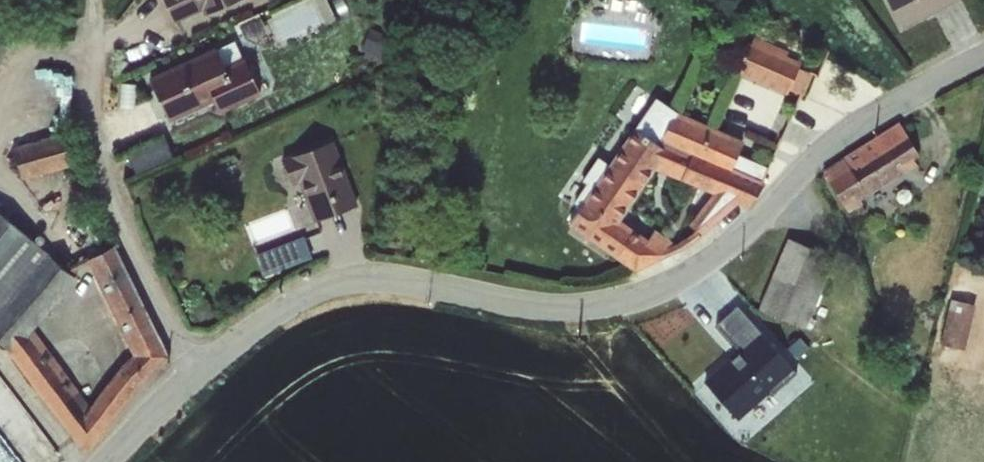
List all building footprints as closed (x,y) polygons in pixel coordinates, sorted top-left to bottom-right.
[(176,25),(210,12),(215,22),(256,2),(255,0),(164,0),(176,25)] [(899,32),(965,1),(964,0),(886,0),(899,32)] [(740,68),(789,91),(805,56),(756,34),(740,68)] [(215,51),(146,77),(164,126),(213,107),(221,115),(271,91),(267,83),(236,91),(215,51)] [(626,221),(650,163),(715,191),(700,227),(715,234),(732,195),(753,204),(770,164),(740,151),(747,134),(636,87),(624,117),(622,116),(572,232),(652,266),(667,232),(655,227),(653,232),(626,221)] [(894,128),(823,182),(843,214),(926,168),(894,128)] [(20,173),(64,168),(59,134),(16,140),(20,173)] [(333,135),(281,155),(310,229),(362,210),(333,135)] [(17,352),(35,393),(94,442),(161,362),(170,358),(130,264),(124,260),(116,242),(81,257),(96,268),(131,349),(97,390),(80,397),(45,316),(80,273),(0,207),(0,339),(17,352)] [(784,225),(756,307),(807,332),(836,245),(784,225)] [(945,338),(966,342),(975,300),(954,296),(945,338)] [(739,344),(703,377),(740,417),(797,366),(738,302),(718,320),(739,344)] [(31,461),(40,461),(60,446),(1,369),(0,369),(0,421),(31,461)]
